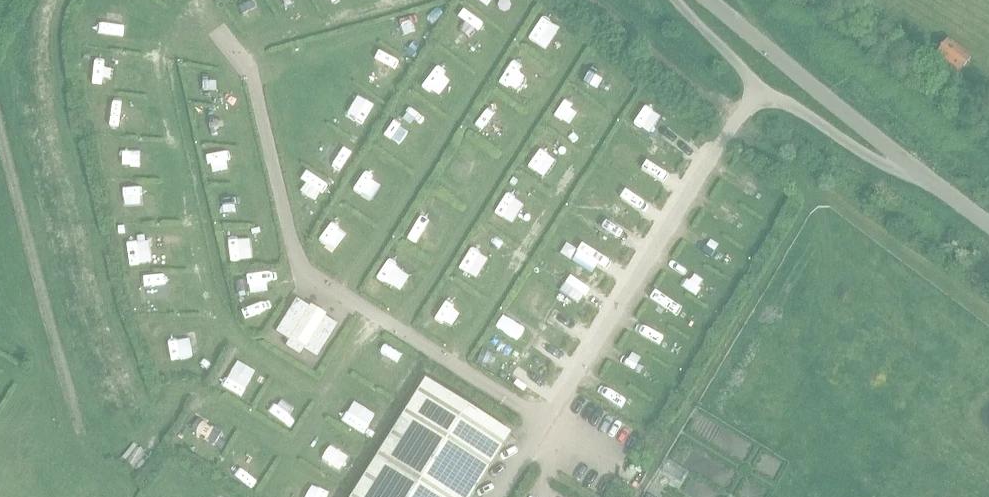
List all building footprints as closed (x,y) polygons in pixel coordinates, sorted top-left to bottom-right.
[(935,54),(959,71),(972,54),(948,36),(935,54)] [(297,298),(276,331),(289,339),(286,346),(300,355),(304,348),(317,357),(338,324),(310,306),(297,298)] [(511,432),(426,379),(351,496),(470,496),(511,432)]
